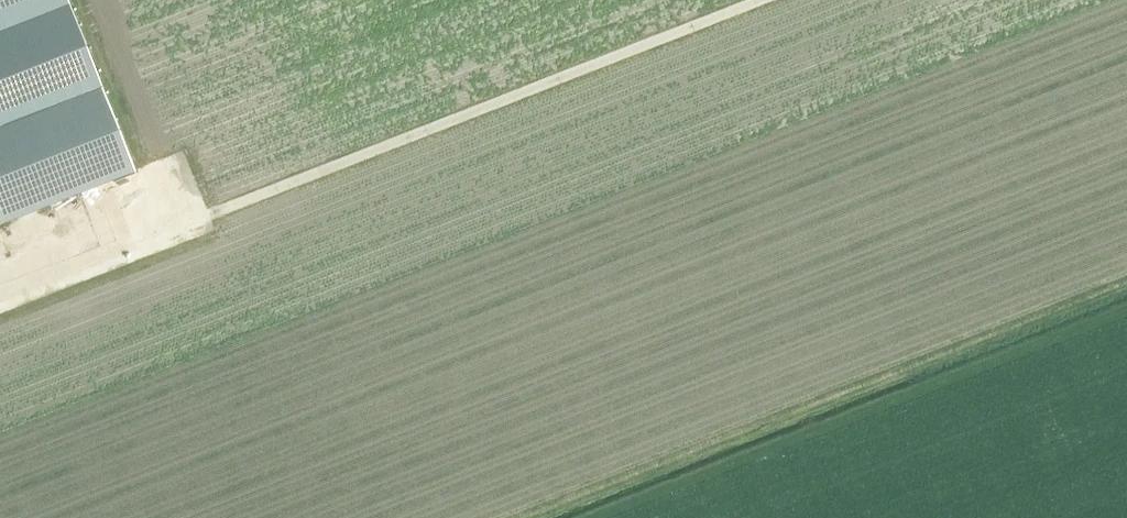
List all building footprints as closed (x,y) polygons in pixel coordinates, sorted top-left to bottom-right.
[(66,0),(0,0),(0,222),(134,170),(66,0)]
